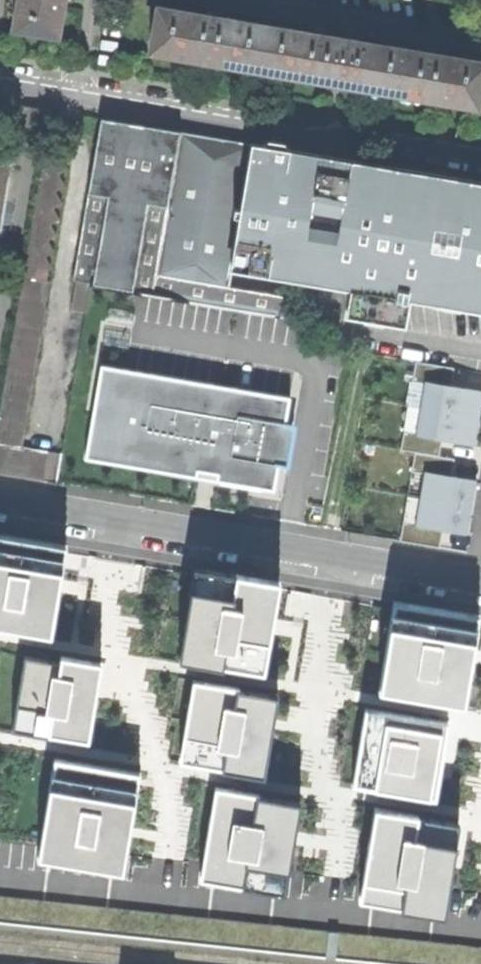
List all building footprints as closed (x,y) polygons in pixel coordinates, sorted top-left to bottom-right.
[(13,29),(57,37),(64,0),(18,0),(13,29)] [(157,9),(149,53),(205,62),(259,71),(267,27),(157,9)] [(310,80),(368,89),(375,45),(267,27),(259,71),(310,80)] [(368,89),(421,98),(477,107),(480,82),(480,62),(375,45),(368,89)] [(25,103),(20,134),(46,139),(46,136),(51,108),(25,103)] [(243,206),(254,144),(140,124),(100,117),(73,279),(77,280),(91,282),(276,313),(292,296),(231,286),(234,266),(242,214),(235,213),(236,205),(243,206)] [(234,266),(353,286),(349,312),(374,316),(405,321),(409,295),(480,306),(480,181),(363,162),(254,144),(243,206),(236,205),(235,213),(242,214),(234,266)] [(10,161),(0,159),(0,222),(10,161)] [(72,308),(86,311),(91,282),(77,280),(72,308)] [(306,319),(292,296),(276,313),(306,319)] [(0,414),(0,443),(22,446),(45,307),(44,307),(19,302),(0,414)] [(422,381),(448,385),(451,368),(414,361),(411,379),(422,381)] [(101,365),(85,459),(154,470),(197,481),(198,471),(217,474),(216,481),(274,491),(278,472),(275,472),(276,465),(289,467),(296,424),(284,422),(285,415),(287,416),(290,397),(232,387),(232,390),(212,387),(213,384),(101,365)] [(448,385),(422,381),(413,432),(441,437),(472,442),(480,391),(448,385)] [(413,432),(401,430),(398,450),(414,452),(438,457),(441,437),(413,432)] [(44,480),(49,451),(22,446),(0,443),(0,473),(13,475),(44,480)] [(44,480),(57,482),(62,453),(49,451),(44,480)] [(423,472),(449,476),(452,459),(438,457),(414,452),(411,470),(423,472)] [(449,476),(423,472),(414,523),(442,528),(464,532),(473,481),(449,476)] [(414,523),(402,521),(398,541),(439,548),(442,528),(414,523)] [(0,535),(0,626),(51,634),(59,582),(66,546),(0,535)] [(278,587),(194,573),(179,661),(263,675),(271,624),(278,587)] [(478,620),(395,608),(382,695),(465,708),(478,620)] [(102,662),(61,656),(60,661),(24,655),(12,730),(51,736),(51,734),(89,740),(102,662)] [(279,693),(195,679),(180,768),(264,782),(274,721),(279,693)] [(448,724),(365,712),(352,795),(436,807),(448,724)] [(139,773),(55,759),(38,857),(122,871),(139,773)] [(302,806),(218,791),(203,880),(287,894),(297,834),(302,806)] [(457,829),(373,817),(360,904),(444,916),(457,829)]
